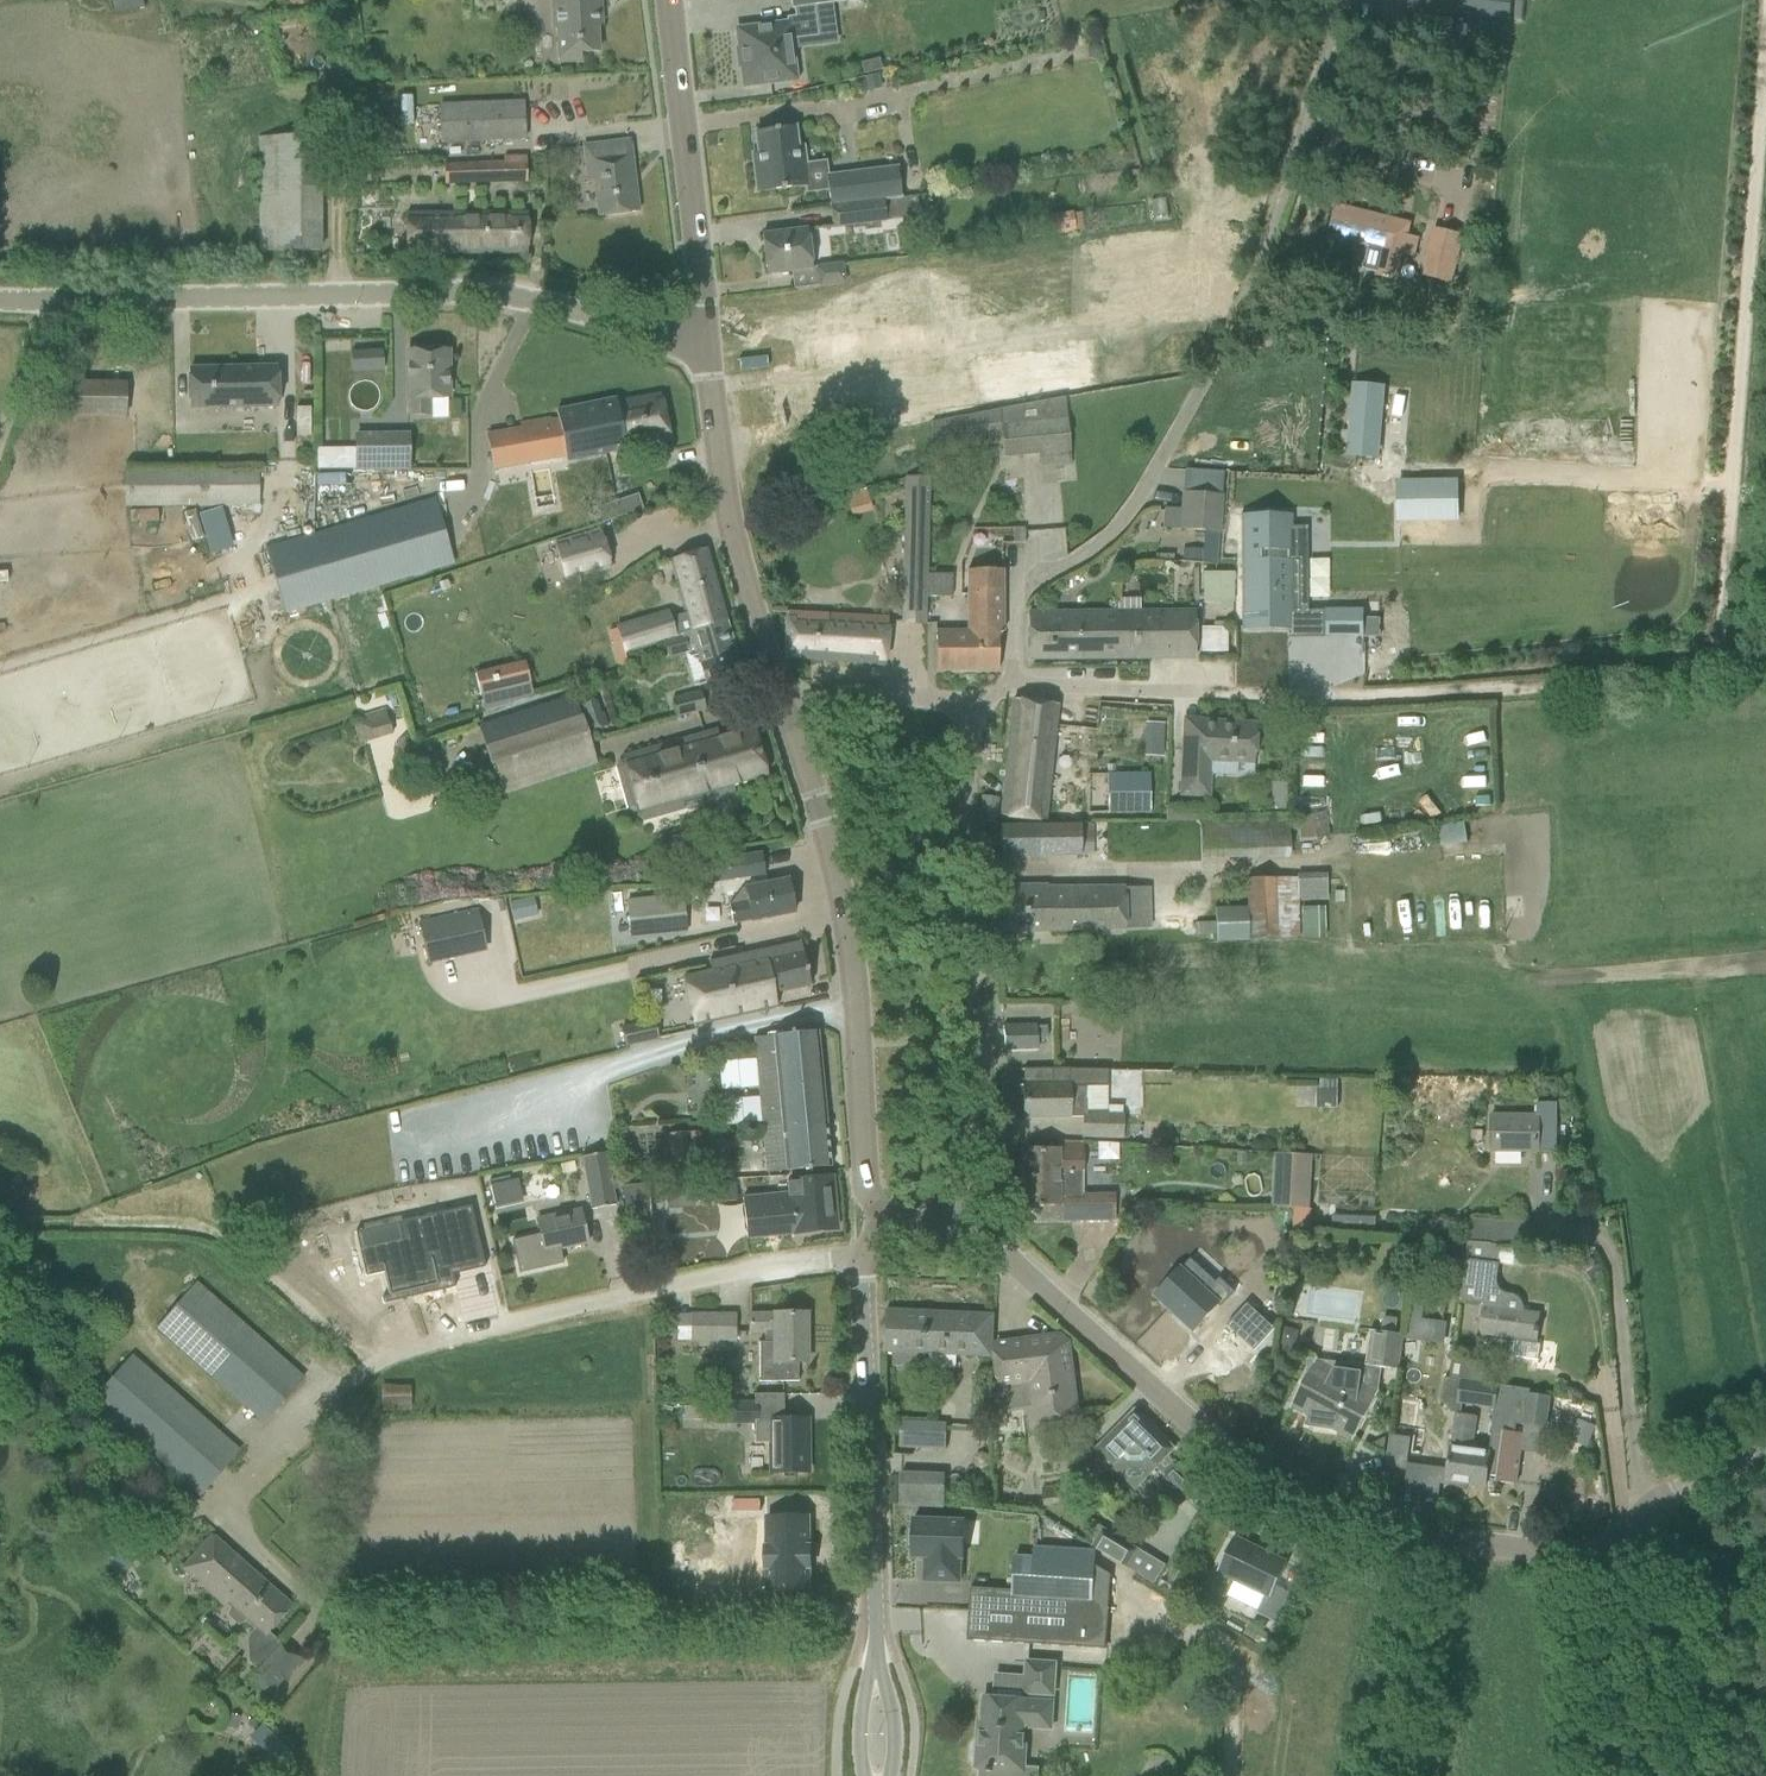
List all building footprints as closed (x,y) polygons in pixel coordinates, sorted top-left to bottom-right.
[(601,25),(600,0),(550,0),(552,32),(555,31),(556,63),(580,62),(580,53),(598,52),(597,25),(601,25)] [(738,48),(736,48),(737,53),(737,55),(739,54),(741,62),(738,63),(738,64),(739,69),(741,69),(743,87),(784,81),(795,80),(789,40),(817,36),(813,6),(854,0),(790,0),(791,9),(793,9),(794,17),(785,18),(786,24),(777,25),(736,30),(738,48)] [(1406,6),(1508,20),(1511,0),(1407,0),(1406,6)] [(878,57),(860,62),(863,73),(881,69),(878,57)] [(877,73),(864,77),(867,90),(880,86),(877,73)] [(441,143),(524,139),(522,102),(439,106),(441,143)] [(753,165),(756,193),(808,187),(805,165),(799,165),(794,127),(754,132),(758,165),(753,165)] [(319,251),(319,228),(319,137),(260,137),(260,252),(319,251)] [(598,217),(638,212),(630,141),(580,146),(585,183),(593,182),(598,217)] [(444,184),(526,182),(525,157),(502,157),(502,163),(443,165),(444,184)] [(830,207),(883,201),(899,199),(901,199),(897,167),(826,176),(830,207)] [(899,199),(883,201),(885,220),(901,218),(899,199)] [(486,213),(486,201),(463,201),(463,213),(406,214),(406,255),(527,254),(526,212),(486,213)] [(883,201),(830,207),(833,228),(885,221),(885,220),(883,201)] [(1336,205),(1329,237),(1382,250),(1376,275),(1383,277),(1382,278),(1390,280),(1390,278),(1397,280),(1403,254),(1413,256),(1418,237),(1407,235),(1410,223),(1336,205)] [(1072,213),(1054,215),(1056,234),(1075,231),(1072,213)] [(812,269),(812,267),(807,229),(761,235),(766,275),(790,272),(812,269)] [(1452,282),(1463,236),(1433,229),(1422,274),(1452,282)] [(351,372),(383,370),(382,351),(350,354),(351,372)] [(428,399),(448,399),(447,351),(407,351),(407,399),(409,399),(409,416),(428,415),(428,399)] [(190,408),(277,406),(276,368),(189,370),(190,408)] [(125,417),(126,384),(65,382),(64,415),(125,417)] [(1348,445),(1347,455),(1378,458),(1384,387),(1362,385),(1353,384),(1348,445)] [(616,399),(598,403),(609,453),(669,441),(659,394),(616,402),(616,399)] [(1069,454),(1066,420),(1064,399),(931,422),(931,467),(943,468),(943,464),(952,463),(950,430),(1000,420),(1000,425),(995,426),(997,459),(1069,454)] [(549,419),(520,424),(527,464),(560,458),(560,459),(565,457),(566,462),(609,453),(598,403),(556,411),(557,420),(550,422),(549,419)] [(356,470),(408,469),(408,436),(355,437),(355,449),(356,470)] [(355,449),(317,449),(317,470),(356,470),(355,449)] [(126,506),(258,505),(258,468),(126,469),(126,506)] [(926,575),(929,478),(905,478),(901,626),(925,626),(925,598),(926,575)] [(1455,522),(1456,522),(1456,481),(1422,481),(1399,481),(1399,522),(1455,522)] [(1220,503),(1221,497),(1183,494),(1180,529),(1220,533),(1222,503),(1220,503)] [(625,500),(606,506),(611,520),(630,514),(625,500)] [(452,564),(440,523),(433,501),(312,536),(330,599),(452,564)] [(1242,518),(1240,518),(1240,554),(1240,615),(1241,628),(1244,628),(1290,628),(1289,612),(1290,612),(1307,612),(1307,610),(1306,560),(1302,560),(1301,560),(1301,552),(1301,547),(1289,547),(1289,531),(1289,527),(1288,527),(1288,518),(1279,518),(1270,518),(1242,518)] [(610,568),(608,562),(600,530),(554,542),(564,579),(610,568)] [(283,613),(330,599),(312,536),(266,550),(272,573),(283,613)] [(668,611),(616,627),(617,629),(623,652),(662,641),(691,633),(690,631),(726,622),(705,551),(682,557),(670,561),(685,613),(670,618),(668,611)] [(998,633),(1003,633),(1003,571),(966,571),(966,630),(935,631),(935,671),(998,671),(998,633)] [(1233,603),(1233,571),(1203,571),(1203,603),(1233,603)] [(926,575),(925,598),(941,598),(941,575),(926,575)] [(1193,613),(1139,613),(1139,600),(1117,600),(1117,613),(1119,613),(1118,659),(1193,658),(1193,613)] [(1362,611),(1324,611),(1324,626),(1325,637),(1361,637),(1362,637),(1362,611)] [(1030,659),(1118,659),(1119,613),(1117,613),(1030,614),(1030,659)] [(883,667),(888,618),(786,614),(786,658),(883,667)] [(691,633),(662,641),(667,658),(684,653),(696,650),(705,683),(706,685),(742,674),(726,622),(690,631),(691,633)] [(484,711),(534,696),(524,662),(474,677),(484,711)] [(586,704),(583,694),(582,691),(572,695),(477,728),(501,797),(596,764),(586,735),(592,733),(584,705),(586,704)] [(676,717),(705,708),(700,692),(671,700),(676,717)] [(592,733),(607,728),(597,700),(586,704),(584,705),(592,733)] [(1045,820),(1058,705),(1013,700),(1000,815),(1045,820)] [(1183,749),(1180,797),(1208,799),(1210,764),(1253,766),(1255,724),(1200,721),(1185,721),(1183,749)] [(732,785),(765,776),(752,729),(719,738),(717,730),(624,756),(625,760),(618,762),(615,770),(622,791),(627,811),(634,814),(640,813),(642,822),(684,811),(682,805),(702,800),(704,805),(735,796),(732,785)] [(1108,815),(1150,814),(1150,773),(1108,774),(1108,815)] [(995,823),(997,798),(981,797),(978,821),(995,823)] [(1469,823),(1442,825),(1443,846),(1471,844),(1469,823)] [(1080,859),(1080,857),(1079,826),(999,827),(1000,860),(1080,859)] [(761,854),(695,864),(698,885),(765,875),(761,854)] [(1326,881),(1297,881),(1297,878),(1246,878),(1246,908),(1215,908),(1216,943),(1277,941),(1277,939),(1300,939),(1298,902),(1326,902),(1326,881)] [(732,925),(794,913),(788,881),(742,890),(744,901),(728,904),(732,925)] [(1125,887),(1046,888),(1046,885),(996,886),(998,934),(1126,930),(1125,887)] [(630,940),(686,934),(682,895),(626,901),(630,940)] [(526,898),(509,902),(513,921),(531,917),(526,898)] [(477,912),(419,925),(427,963),(455,956),(449,931),(478,925),(480,933),(480,934),(482,934),(477,912)] [(1277,942),(1248,944),(1249,966),(1278,964),(1277,942)] [(683,979),(693,1027),(776,1009),(773,995),(810,987),(800,943),(708,963),(710,973),(683,979)] [(625,1046),(657,1039),(656,1035),(654,1035),(655,1038),(641,1041),(638,1026),(621,1029),(625,1046)] [(1003,1051),(1036,1049),(1036,1026),(1005,1027),(1002,1027),(1003,1051)] [(767,1173),(830,1167),(817,1032),(753,1039),(767,1173)] [(1106,1088),(1106,1071),(1045,1070),(1036,1070),(1036,1087),(1023,1087),(1023,1095),(1022,1095),(1023,1119),(1071,1117),(1071,1116),(1081,1116),(1081,1140),(1122,1141),(1123,1114),(1085,1113),(1086,1087),(1106,1088)] [(1556,1118),(1556,1106),(1540,1106),(1540,1114),(1491,1114),(1491,1151),(1538,1152),(1538,1150),(1555,1150),(1556,1118)] [(698,1132),(670,1133),(671,1167),(700,1166),(698,1132)] [(1084,1174),(1084,1144),(1057,1144),(1057,1151),(1024,1151),(1024,1206),(1036,1205),(1036,1223),(1113,1222),(1112,1195),(1081,1195),(1081,1174),(1084,1174)] [(1237,1152),(1235,1163),(1246,1164),(1247,1153),(1237,1152)] [(1312,1154),(1297,1153),(1276,1152),(1273,1207),(1308,1209),(1312,1154)] [(600,1154),(582,1158),(591,1211),(613,1207),(615,1206),(605,1153),(600,1154)] [(794,1235),(836,1230),(831,1178),(786,1182),(787,1194),(769,1195),(770,1204),(790,1202),(794,1235)] [(521,1181),(492,1184),(494,1204),(523,1202),(521,1181)] [(703,1187),(705,1203),(738,1200),(736,1184),(703,1187)] [(627,1216),(649,1216),(648,1185),(626,1185),(627,1216)] [(790,1202),(770,1204),(769,1195),(742,1198),(746,1239),(794,1235),(790,1202)] [(413,1239),(361,1251),(367,1274),(364,1275),(365,1277),(383,1273),(388,1297),(421,1290),(422,1291),(422,1295),(452,1288),(452,1289),(455,1288),(451,1274),(452,1274),(481,1267),(482,1269),(484,1268),(470,1207),(427,1216),(427,1217),(415,1219),(416,1219),(420,1238),(413,1239)] [(513,1241),(512,1241),(519,1274),(521,1274),(521,1273),(522,1273),(547,1267),(562,1264),(562,1262),(562,1263),(561,1263),(561,1262),(559,1250),(572,1247),(587,1244),(579,1211),(536,1220),(538,1230),(540,1236),(535,1237),(514,1242),(513,1241)] [(1525,1250),(1528,1225),(1470,1218),(1465,1260),(1459,1303),(1484,1306),(1480,1335),(1515,1339),(1513,1354),(1535,1357),(1539,1327),(1537,1327),(1538,1314),(1522,1312),(1522,1311),(1522,1308),(1521,1306),(1520,1303),(1518,1301),(1516,1299),(1515,1298),(1501,1294),(1499,1293),(1497,1292),(1496,1290),(1494,1288),(1493,1286),(1493,1284),(1493,1282),(1493,1265),(1498,1266),(1500,1247),(1525,1250)] [(1276,1248),(1279,1245),(1265,1231),(1251,1245),(1265,1259),(1270,1254),(1276,1260),(1282,1254),(1276,1248)] [(1180,1269),(1159,1292),(1179,1311),(1176,1314),(1193,1330),(1217,1305),(1220,1308),(1235,1292),(1220,1278),(1215,1283),(1190,1260),(1181,1270),(1180,1269)] [(263,1423),(303,1379),(196,1284),(157,1329),(263,1423)] [(1247,1303),(1227,1325),(1255,1351),(1275,1329),(1247,1303)] [(991,1357),(993,1315),(886,1310),(884,1353),(894,1353),(893,1366),(918,1367),(919,1355),(991,1357)] [(797,1363),(807,1363),(806,1314),(749,1315),(750,1333),(764,1333),(764,1343),(758,1343),(758,1344),(759,1344),(759,1381),(758,1381),(758,1383),(798,1382),(798,1381),(797,1381),(797,1363)] [(734,1343),(734,1339),(734,1315),(691,1315),(691,1317),(677,1317),(677,1340),(690,1340),(690,1343),(734,1343)] [(1423,1320),(1420,1341),(1440,1344),(1443,1322),(1423,1320)] [(1281,1327),(1277,1343),(1293,1348),(1298,1331),(1281,1327)] [(1369,1331),(1365,1366),(1381,1369),(1383,1369),(1399,1371),(1404,1336),(1369,1331)] [(1077,1415),(1068,1344),(1059,1337),(995,1345),(1001,1388),(995,1389),(998,1411),(1033,1407),(1035,1421),(1077,1415)] [(239,1451),(221,1436),(131,1356),(96,1395),(203,1491),(239,1451)] [(1299,1391),(1290,1409),(1291,1409),(1292,1407),(1311,1417),(1310,1426),(1333,1429),(1353,1439),(1351,1442),(1353,1442),(1370,1410),(1379,1392),(1378,1391),(1381,1369),(1365,1366),(1360,1366),(1359,1375),(1336,1372),(1317,1361),(1318,1359),(1317,1358),(1299,1391)] [(1452,1359),(1450,1378),(1460,1379),(1483,1383),(1486,1364),(1452,1359)] [(1460,1379),(1456,1400),(1494,1406),(1497,1385),(1483,1383),(1460,1379)] [(1492,1431),(1485,1486),(1486,1487),(1487,1476),(1496,1477),(1496,1482),(1516,1484),(1522,1435),(1515,1434),(1516,1423),(1524,1424),(1546,1428),(1551,1398),(1528,1394),(1529,1389),(1498,1385),(1492,1431)] [(753,1406),(716,1406),(716,1421),(716,1425),(754,1424),(754,1444),(766,1444),(767,1473),(784,1473),(808,1473),(807,1420),(784,1420),(754,1421),(753,1406)] [(1455,1414),(1446,1481),(1485,1486),(1492,1431),(1489,1453),(1471,1451),(1476,1417),(1455,1414)] [(1166,1457),(1174,1449),(1141,1416),(1139,1418),(1130,1418),(1129,1416),(1095,1450),(1113,1467),(1126,1453),(1130,1457),(1140,1457),(1143,1453),(1164,1473),(1164,1482),(1184,1502),(1199,1487),(1175,1462),(1173,1464),(1166,1457)] [(946,1451),(947,1423),(904,1421),(903,1449),(946,1451)] [(1399,1437),(1395,1469),(1417,1472),(1421,1439),(1399,1437)] [(945,1506),(946,1477),(901,1475),(899,1504),(945,1506)] [(1044,1508),(1069,1505),(1065,1483),(1041,1487),(1044,1508)] [(768,1548),(765,1548),(766,1569),(768,1569),(769,1591),(809,1590),(809,1568),(812,1568),(811,1547),(809,1547),(808,1517),(767,1517),(768,1548)] [(913,1519),(913,1530),(909,1530),(909,1547),(912,1547),(912,1557),(925,1558),(924,1582),(960,1583),(961,1559),(963,1559),(963,1550),(965,1521),(913,1519)] [(1123,1567),(1134,1547),(1092,1521),(1093,1550),(1123,1567)] [(224,1587),(245,1565),(212,1536),(181,1570),(217,1601),(227,1590),(224,1587)] [(1234,1537),(1217,1573),(1234,1581),(1251,1590),(1264,1596),(1262,1601),(1256,1613),(1277,1624),(1279,1622),(1292,1595),(1283,1591),(1276,1587),(1277,1585),(1288,1563),(1234,1537)] [(124,1544),(102,1542),(93,1563),(111,1578),(130,1565),(129,1563),(125,1546),(124,1544)] [(1128,1565),(1157,1579),(1167,1560),(1138,1545),(1128,1565)] [(970,1610),(968,1640),(1105,1648),(1110,1577),(1093,1564),(1036,1560),(1015,1558),(1014,1565),(1013,1591),(970,1588),(970,1590),(969,1610),(970,1610)] [(268,1634),(292,1606),(245,1565),(224,1587),(227,1590),(217,1601),(224,1607),(226,1604),(254,1629),(247,1637),(248,1664),(258,1673),(251,1681),(270,1697),(303,1659),(283,1641),(280,1645),(268,1634)] [(1249,1624),(1243,1636),(1254,1643),(1261,1631),(1249,1624)] [(1026,1676),(1025,1693),(1053,1695),(1055,1668),(1026,1666),(1026,1676)] [(972,1761),(975,1765),(975,1769),(981,1769),(981,1775),(1025,1775),(1025,1767),(1028,1729),(1053,1731),(1055,1703),(983,1698),(983,1699),(984,1699),(983,1720),(979,1720),(977,1742),(973,1746),(972,1761)]
